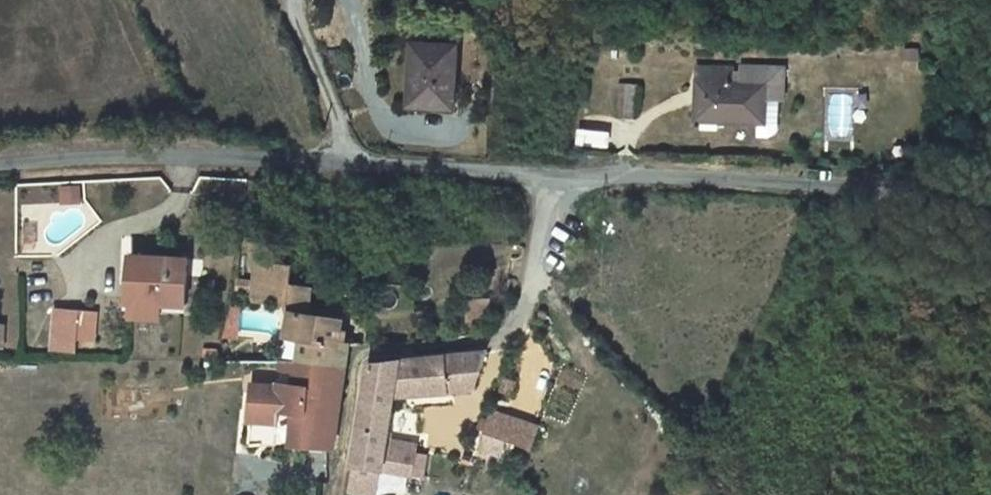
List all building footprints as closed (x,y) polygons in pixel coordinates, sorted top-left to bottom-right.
[(417,40),(411,104),(455,108),(461,44),(417,40)] [(707,74),(688,74),(687,113),(745,116),(745,127),(754,127),(771,117),(773,107),(773,92),(777,92),(777,60),(736,60),(735,78),(725,77),(725,60),(708,59),(707,74)] [(689,59),(688,74),(707,74),(708,59),(689,59)] [(605,109),(625,110),(626,74),(607,74),(605,109)] [(73,174),(56,174),(56,189),(74,188),(73,174)] [(152,293),(177,295),(180,248),(125,244),(121,297),(151,300),(152,293)] [(276,292),(277,274),(279,251),(244,249),(241,288),(276,292)] [(276,292),(280,304),(299,307),(298,276),(277,274),(276,292)] [(464,310),(486,310),(485,284),(463,285),(464,310)] [(71,298),(45,295),(41,338),(67,340),(68,329),(71,298)] [(151,300),(121,297),(121,305),(151,307),(151,300)] [(88,299),(71,298),(68,329),(85,330),(88,299)] [(333,333),(333,310),(299,307),(280,304),(278,334),(293,335),(291,358),(343,358),(346,336),(333,333)] [(366,352),(356,434),(352,450),(420,460),(422,440),(411,438),(413,429),(384,425),(390,382),(442,377),(441,366),(472,363),(479,340),(479,337),(366,352)] [(291,358),(270,358),(271,365),(286,366),(286,375),(249,375),(247,437),(287,433),(304,434),(332,434),(343,358),(291,358)] [(472,363),(441,366),(442,377),(468,374),(472,363)] [(517,369),(506,365),(502,375),(512,380),(517,369)] [(503,426),(512,404),(494,397),(489,409),(488,408),(488,406),(487,406),(486,405),(484,405),(483,404),(482,404),(480,405),(479,405),(478,406),(478,408),(477,409),(477,410),(477,412),(478,413),(479,415),(480,416),(481,416),(482,417),(483,416),(478,431),(496,439),(502,425),(503,426)] [(512,404),(503,426),(526,436),(535,414),(512,404)]
